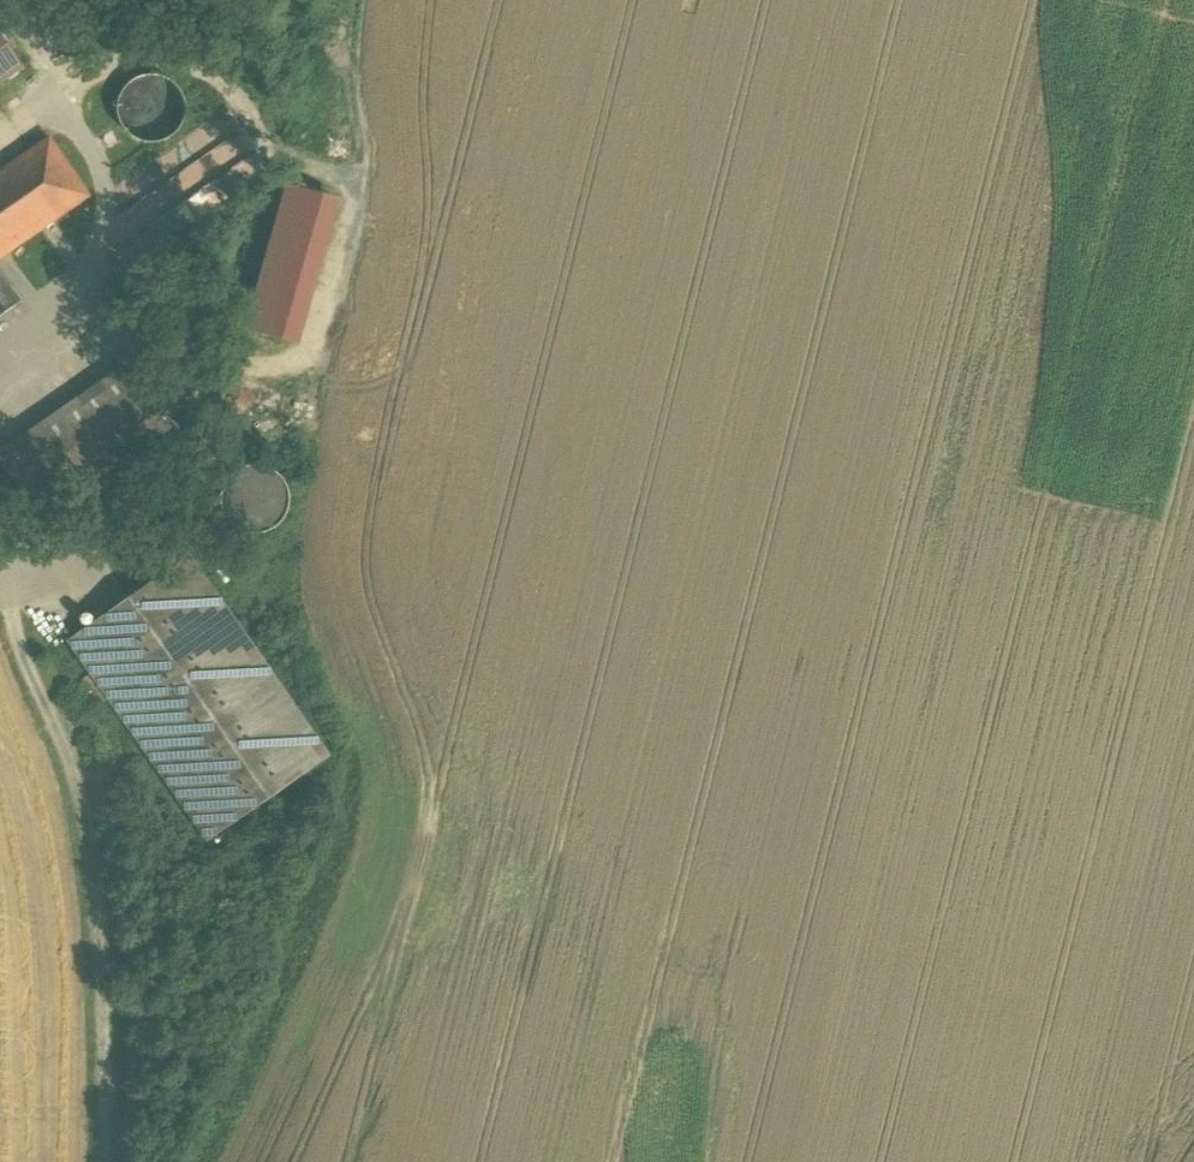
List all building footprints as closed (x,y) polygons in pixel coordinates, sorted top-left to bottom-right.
[(19,68),(0,41),(0,82),(19,68)] [(162,76),(156,75),(149,75),(143,75),(139,77),(135,78),(131,81),(128,83),(124,87),(121,91),(119,96),(117,100),(116,104),(116,110),(117,114),(117,119),(119,123),(121,127),(125,132),(129,136),(133,139),(140,142),(147,143),(152,144),(157,143),(162,142),(166,140),(170,137),(174,135),(176,132),(178,130),(180,126),(182,122),(184,118),(185,114),(185,108),(185,104),(184,99),(182,95),(179,90),(175,85),(170,81),(166,78),(162,76)] [(207,177),(247,159),(238,138),(197,157),(207,177)] [(0,174),(0,257),(86,195),(47,141),(0,174)] [(163,229),(216,196),(196,164),(130,204),(141,222),(154,214),(163,229)] [(249,329),(305,343),(343,195),(287,181),(249,329)] [(20,303),(0,274),(0,317),(20,303)] [(0,455),(0,459),(40,516),(179,420),(137,360),(0,455)] [(253,466),(247,466),(243,467),(238,470),(234,472),(231,475),(228,478),(224,482),(222,486),(221,490),(220,494),(219,497),(219,501),(220,506),(221,511),(223,515),(225,520),(229,525),(233,528),(237,530),(240,532),(245,534),(250,535),(255,535),(261,534),(266,533),(270,531),(273,529),(277,526),(280,523),(284,518),(287,511),(287,509),(288,505),(289,500),(288,495),(287,491),(286,488),(285,485),(283,481),(280,478),(276,474),(272,471),(268,469),(263,467),(258,466),(253,466)] [(327,757),(188,558),(70,641),(208,840),(327,757)]
